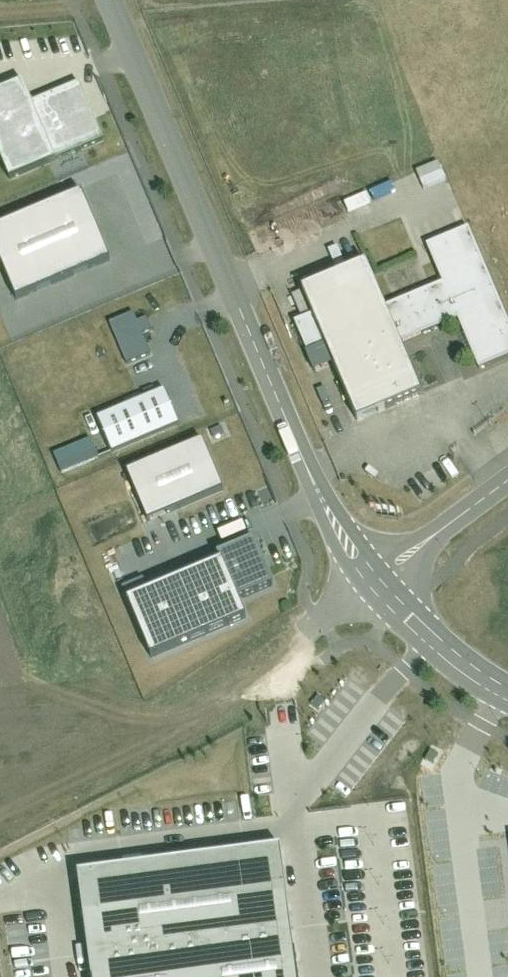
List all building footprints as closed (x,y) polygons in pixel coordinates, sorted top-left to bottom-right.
[(8,180),(101,138),(78,82),(31,102),(20,81),(0,89),(0,161),(8,180)] [(0,230),(0,246),(23,301),(118,263),(90,194),(0,230)] [(305,286),(358,413),(418,388),(400,345),(458,321),(477,366),(507,354),(507,325),(467,227),(426,244),(441,280),(384,304),(366,261),(305,286)] [(139,315),(113,325),(129,368),(157,357),(149,336),(157,333),(152,319),(142,323),(139,315)] [(183,428),(169,393),(102,420),(116,455),(183,428)] [(103,460),(94,441),(56,458),(65,477),(103,460)] [(220,491),(201,444),(126,471),(145,520),(220,491)] [(149,659),(246,618),(241,601),(277,585),(260,537),(217,555),(220,563),(123,603),(149,659)] [(49,878),(61,976),(318,976),(302,847),(49,878)]
